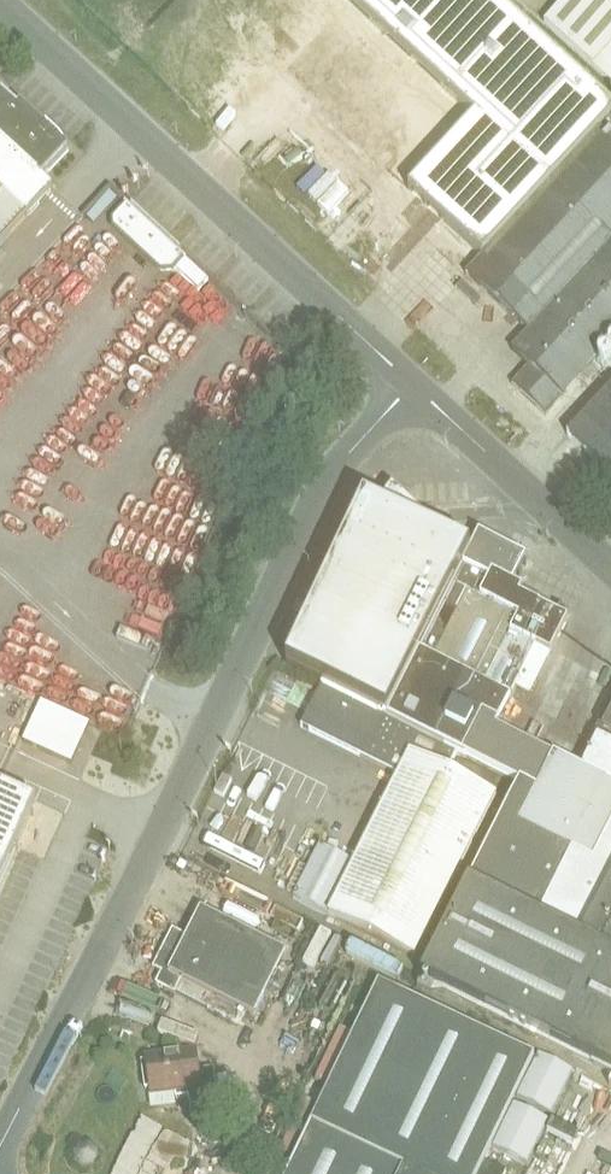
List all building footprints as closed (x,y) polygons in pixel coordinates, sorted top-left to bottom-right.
[(475,117),(408,190),(482,257),(466,275),(520,324),(485,359),(547,417),(580,380),(587,387),(602,371),(595,365),(610,347),(610,106),(497,0),(347,0),(475,117)] [(595,61),(610,76),(610,44),(595,61)] [(55,188),(41,175),(65,149),(3,92),(0,96),(0,247),(55,188)] [(113,217),(111,219),(112,225),(114,227),(113,227),(160,270),(171,270),(173,267),(198,291),(208,280),(192,264),(186,259),(183,256),(125,203),(113,216),(113,217)] [(566,431),(610,473),(610,382),(566,431)] [(287,663),(285,667),(388,715),(388,714),(397,697),(398,697),(471,551),(471,550),(451,539),(431,522),(414,523),(412,506),(412,505),(392,486),(377,506),(363,499),(314,604),(287,663)] [(471,551),(398,697),(466,732),(475,730),(483,714),(497,722),(514,688),(529,695),(550,654),(567,620),(540,606),(543,600),(513,584),(527,558),(479,534),(471,550),(471,551)] [(474,785),(477,779),(450,766),(457,752),(322,685),(309,711),(301,725),(366,759),(398,775),(328,915),(414,958),(496,796),(474,785)] [(600,735),(610,740),(610,712),(600,735)] [(41,713),(27,744),(72,764),(86,733),(41,713)] [(466,888),(579,945),(610,881),(610,744),(598,737),(582,770),(555,756),(538,791),(520,782),(466,888)] [(0,787),(0,884),(36,803),(0,787)] [(421,980),(610,1075),(610,881),(579,945),(466,888),(421,980)] [(254,1017),(282,963),(287,952),(201,909),(187,937),(173,930),(154,966),(162,970),(155,985),(174,995),(182,980),(254,1017)] [(507,1172),(485,1162),(535,1058),(379,984),(289,1173),(506,1173),(507,1172)] [(214,1068),(208,1069),(198,1071),(195,1052),(146,1058),(147,1063),(142,1064),(145,1090),(151,1090),(151,1095),(175,1091),(176,1097),(188,1096),(191,1117),(220,1114),(214,1068)]
